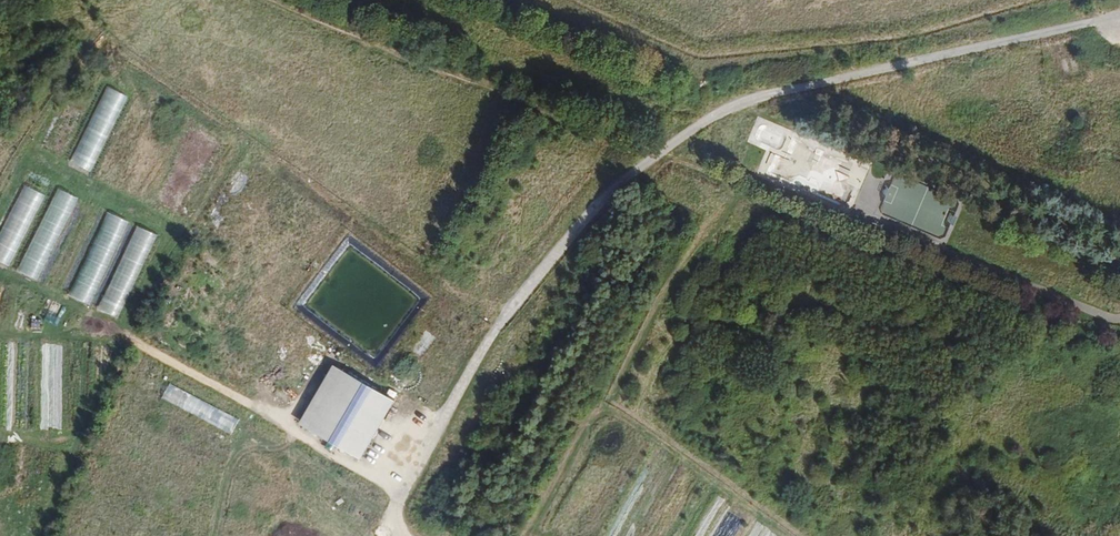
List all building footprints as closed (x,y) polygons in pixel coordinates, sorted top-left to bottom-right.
[(1076,55),(1060,59),(1065,75),(1081,71),(1076,55)] [(38,280),(78,197),(58,187),(18,270),(38,280)] [(105,211),(70,296),(92,305),(127,220),(105,211)] [(135,224),(100,309),(120,318),(156,233),(135,224)] [(40,331),(41,319),(32,318),(31,330),(40,331)] [(94,333),(97,325),(84,320),(81,328),(94,333)] [(334,358),(299,415),(359,452),(395,395),(334,358)] [(296,457),(308,462),(310,453),(299,449),(296,457)]
